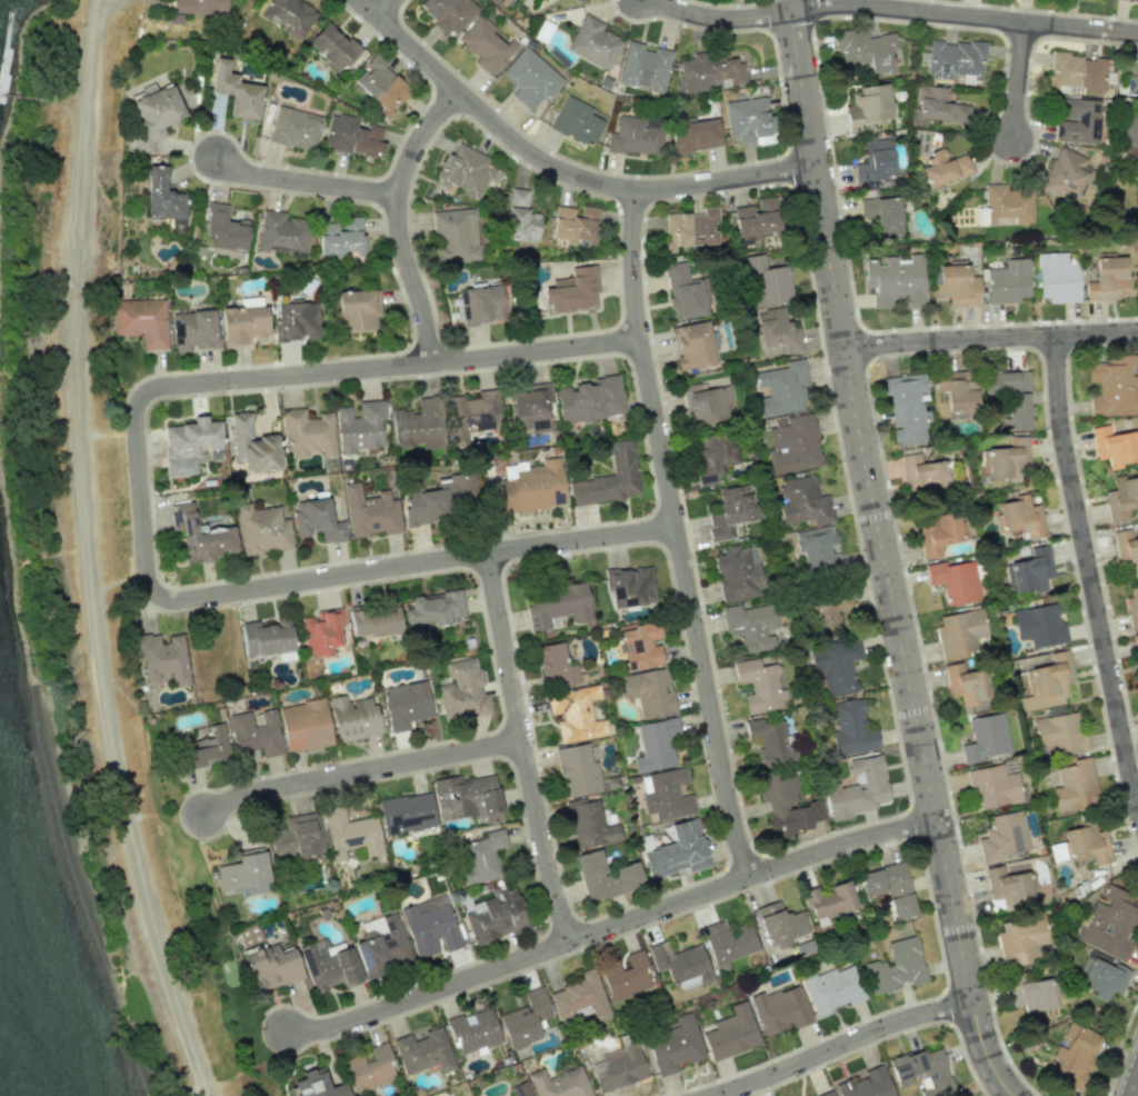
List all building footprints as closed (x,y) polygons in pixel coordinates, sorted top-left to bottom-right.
[(173,13),(226,14),(227,0),(173,0),(173,13)] [(260,15),(269,21),(272,16),(286,26),(283,31),(299,41),(317,13),(298,0),(269,0),(260,15)] [(451,37),(478,9),(469,0),(422,0),(417,6),(451,37)] [(608,71),(622,41),(600,30),(603,23),(583,14),(565,51),(608,71)] [(507,42),(478,15),(456,40),(476,58),(473,62),(489,77),(518,46),(510,38),(507,42)] [(359,51),(328,19),(305,41),(335,73),(359,51)] [(868,63),(870,75),(893,72),(890,50),(896,49),(894,33),(865,37),(864,28),(833,33),(835,52),(840,51),(842,67),(868,63)] [(985,45),(929,39),(928,52),(921,52),(920,66),(928,67),(927,78),(949,80),(950,75),(981,78),(985,45)] [(671,51),(652,47),(652,48),(625,42),(617,83),(662,92),(671,51)] [(510,95),(530,113),(561,78),(524,46),(499,74),(516,88),(510,95)] [(383,65),(386,61),(375,52),(363,66),(366,68),(351,84),(388,117),(412,91),(383,65)] [(745,85),(742,54),(690,60),(678,61),(682,92),(745,85)] [(1106,58),(1051,54),(1049,85),(1080,87),(1080,94),(1103,96),(1106,58)] [(262,85),(237,82),(238,74),(227,73),(229,59),(214,58),(210,93),(231,95),(229,116),(258,119),(262,85)] [(1125,63),(1124,95),(1137,96),(1137,64),(1125,63)] [(132,153),(153,152),(153,142),(166,136),(163,127),(174,126),(178,125),(177,118),(184,116),(172,85),(169,85),(156,90),(153,83),(142,87),(142,96),(133,100),(141,120),(130,124),(132,153)] [(867,121),(891,117),(887,84),(850,89),(852,104),(844,106),(848,132),(868,129),(867,121)] [(948,88),(918,86),(916,119),(968,122),(969,105),(947,103),(948,88)] [(550,129),(593,147),(607,114),(563,97),(550,129)] [(724,101),(727,136),(737,136),(738,143),(754,141),(754,145),(774,143),(771,115),(767,116),(765,97),(724,101)] [(1054,141),(1097,144),(1100,100),(1059,98),(1058,120),(1055,119),(1054,141)] [(322,116),(277,105),(268,140),(314,151),(322,116)] [(383,128),(365,123),(363,129),(356,127),(358,119),(330,113),(322,145),(380,159),(384,143),(379,141),(383,128)] [(659,156),(663,119),(617,114),(615,132),(607,132),(605,150),(659,156)] [(1123,115),(1122,146),(1137,147),(1137,115),(1123,115)] [(720,147),(716,118),(668,125),(673,154),(720,147)] [(865,163),(854,164),(855,181),(893,179),(890,137),(864,138),(865,163)] [(491,159),(457,143),(452,155),(446,153),(435,179),(479,199),(493,168),(488,165),(491,159)] [(1040,188),(1065,199),(1068,193),(1076,196),(1081,183),(1085,185),(1092,169),(1083,165),(1086,158),(1058,146),(1040,188)] [(972,171),(966,153),(946,160),(942,149),(923,156),(927,165),(920,168),(927,188),(972,171)] [(147,166),(147,217),(185,217),(185,192),(165,192),(165,166),(147,166)] [(1032,223),(1031,189),(1005,190),(1005,184),(984,184),(986,225),(1000,224),(1000,218),(1013,217),(1013,224),(1032,223)] [(540,214),(526,213),(528,190),(509,188),(504,239),(537,242),(540,214)] [(861,219),(875,217),(877,238),(902,235),(897,195),(859,200),(861,219)] [(779,231),(775,196),(754,199),(755,205),(733,207),(737,244),(761,241),(760,233),(779,231)] [(228,204),(209,202),(205,235),(212,236),(210,254),(244,258),(249,220),(239,219),(239,223),(226,221),(228,204)] [(594,247),(598,207),(580,206),(579,217),(573,216),(574,208),(554,206),(551,237),(565,239),(565,244),(594,247)] [(432,211),(435,263),(478,260),(475,208),(432,211)] [(714,244),(714,223),(717,222),(717,208),(702,208),(702,214),(690,215),(690,212),(665,213),(666,243),(664,243),(665,253),(674,252),(674,246),(714,244)] [(285,212),(260,210),(257,251),(306,254),(309,220),(284,218),(285,212)] [(320,255),(343,255),(343,253),(362,253),(361,217),(341,217),(341,223),(319,223),(320,255)] [(1078,264),(1066,264),(1066,252),(1037,253),(1038,302),(1079,301),(1078,264)] [(743,256),(749,307),(792,302),(787,265),(765,268),(763,254),(743,256)] [(924,306),(922,254),(908,255),(908,261),(896,262),(896,256),(884,257),(884,266),(876,266),(876,259),(863,259),(865,289),(872,288),(873,309),(891,308),(890,298),(906,298),(907,307),(924,306)] [(1085,300),(1117,299),(1117,289),(1129,288),(1129,276),(1125,276),(1124,256),(1094,256),(1095,281),(1084,282),(1085,300)] [(987,303),(1020,302),(1020,297),(1029,297),(1028,258),(1004,259),(1004,268),(981,269),(981,280),(986,280),(987,303)] [(980,306),(979,275),(967,276),(966,260),(946,260),(946,265),(935,266),(937,298),(947,298),(947,307),(980,306)] [(706,315),(701,279),(688,280),(685,261),(663,264),(672,320),(706,315)] [(571,278),(552,279),(553,288),(542,288),(543,302),(548,302),(549,312),(595,307),(594,294),(598,293),(595,265),(570,267),(571,278)] [(462,325),(505,320),(501,286),(458,291),(462,325)] [(338,333),(376,332),(375,317),(380,316),(379,290),(337,292),(338,333)] [(224,346),(251,343),(250,338),(268,336),(264,296),(239,299),(240,306),(220,309),(224,346)] [(167,349),(165,299),(112,301),(113,336),(142,335),(143,350),(167,349)] [(319,339),(317,302),(274,304),(275,341),(319,339)] [(754,312),(760,348),(783,344),(784,354),(802,351),(798,327),(787,328),(783,307),(754,312)] [(172,313),(174,352),(190,351),(190,348),(217,347),(215,310),(172,313)] [(677,370),(714,365),(711,346),(717,345),(715,332),(708,333),(707,321),(671,327),(677,370)] [(1137,414),(1137,400),(1134,400),(1133,388),(1137,387),(1137,375),(1135,375),(1134,355),(1107,356),(1108,363),(1086,364),(1087,382),(1098,382),(1098,396),(1089,396),(1090,415),(1137,414)] [(760,417),(805,410),(802,386),(807,385),(803,358),(784,361),(785,368),(753,372),(755,388),(765,386),(766,396),(757,398),(760,417)] [(976,381),(962,382),(962,371),(944,372),(946,417),(977,416),(976,381)] [(983,394),(1030,392),(1029,371),(982,373),(983,394)] [(884,378),(890,428),(892,428),(894,445),(928,440),(924,410),(921,410),(919,396),(927,396),(924,373),(884,378)] [(555,387),(559,423),(623,415),(619,375),(592,378),(592,382),(572,385),(572,386),(555,387)] [(511,392),(515,433),(549,430),(547,403),(552,402),(550,382),(525,384),(525,391),(511,392)] [(689,425),(728,419),(726,402),(731,401),(728,382),(683,389),(689,425)] [(466,431),(499,429),(496,389),(476,391),(477,399),(463,400),(463,396),(447,397),(450,446),(467,445),(466,431)] [(1029,393),(1010,393),(1010,406),(1004,406),(1004,429),(1030,428),(1029,393)] [(391,411),(393,440),(398,439),(399,446),(422,445),(423,450),(444,448),(441,396),(416,397),(417,410),(391,411)] [(336,409),(338,454),(354,453),(353,448),(381,446),(380,420),(384,419),(383,400),(358,401),(359,417),(351,418),(350,408),(336,409)] [(332,412),(316,413),(317,418),(305,419),(304,408),(280,409),(282,431),(287,431),(288,458),(307,457),(306,451),(321,450),(321,459),(335,458),(332,412)] [(233,462),(244,462),(244,471),(279,469),(278,435),(251,437),(250,412),(230,413),(233,462)] [(766,422),(770,449),(766,450),(770,475),(822,466),(813,414),(766,422)] [(167,477),(197,475),(194,448),(205,446),(206,460),(223,459),(220,421),(206,422),(206,415),(192,417),(193,424),(163,426),(167,477)] [(1095,459),(1106,458),(1108,470),(1121,468),(1120,464),(1137,461),(1137,458),(1133,430),(1110,435),(1108,424),(1090,428),(1095,459)] [(702,486),(717,484),(715,475),(723,474),(722,466),(737,463),(732,432),(694,438),(702,486)] [(1009,448),(985,449),(986,480),(1019,479),(1019,467),(1029,467),(1028,436),(1008,437),(1009,448)] [(609,442),(613,475),(568,480),(571,504),(639,497),(633,439),(609,442)] [(920,462),(920,453),(902,455),(905,490),(947,486),(945,460),(920,462)] [(497,514),(564,508),(559,457),(540,459),(541,465),(525,467),(525,462),(504,464),(505,477),(494,478),(497,514)] [(406,526),(435,523),(434,515),(457,512),(455,502),(476,499),(473,472),(447,475),(448,480),(436,481),(437,489),(420,491),(419,489),(401,491),(406,526)] [(782,525),(811,520),(812,525),(833,521),(828,494),(818,496),(815,475),(778,482),(782,504),(778,504),(782,525)] [(1125,509),(1137,507),(1137,476),(1123,478),(1123,475),(1111,477),(1112,490),(1104,491),(1108,523),(1127,520),(1125,509)] [(350,537),(401,531),(397,498),(389,499),(388,489),(376,491),(377,497),(361,499),(359,482),(343,484),(350,537)] [(710,542),(734,538),(731,524),(756,520),(750,484),(716,489),(720,512),(706,514),(710,542)] [(1039,504),(1028,506),(1027,496),(996,501),(1001,533),(1025,529),(1026,539),(1045,536),(1039,504)] [(346,540),(344,520),(332,521),(328,497),(292,502),(296,535),(320,532),(322,544),(346,540)] [(233,526),(205,529),(204,524),(195,526),(192,501),(171,504),(174,527),(181,526),(183,536),(177,537),(181,564),(199,562),(199,561),(220,558),(219,553),(236,550),(233,526)] [(292,548),(288,518),(280,519),(279,506),(237,512),(242,555),(292,548)] [(923,559),(941,556),(939,545),(962,541),(957,514),(917,521),(923,559)] [(794,532),(797,553),(802,553),(805,570),(839,565),(837,550),(836,550),(833,526),(794,532)] [(1132,539),(1130,529),(1115,531),(1122,579),(1137,576),(1137,575),(1137,569),(1137,538),(1132,539)] [(754,544),(720,549),(721,556),(714,557),(722,602),(762,595),(754,544)] [(1053,576),(1048,544),(1029,548),(1031,559),(1008,563),(1014,594),(1045,589),(1044,578),(1053,576)] [(979,601),(973,561),(945,565),(945,562),(925,564),(928,585),(942,583),(945,606),(979,601)] [(606,570),(610,608),(654,603),(650,565),(606,570)] [(531,631),(550,628),(549,618),(570,614),(571,622),(591,619),(585,584),(525,593),(531,631)] [(1129,629),(1137,627),(1137,586),(1128,587),(1129,597),(1124,598),(1129,629)] [(464,616),(461,590),(408,598),(409,606),(402,607),(406,630),(450,625),(449,618),(464,616)] [(836,609),(851,605),(847,592),(807,605),(818,641),(843,633),(836,609)] [(401,632),(397,602),(348,609),(352,638),(401,632)] [(1031,648),(1068,642),(1064,621),(1058,622),(1055,603),(1012,611),(1017,640),(1029,638),(1031,648)] [(774,648),(772,631),(777,630),(773,604),(740,609),(739,605),(721,607),(725,636),(739,634),(742,653),(774,648)] [(305,658),(332,655),(331,647),(341,646),(339,625),(343,625),(342,608),(315,611),(316,617),(301,618),(305,658)] [(941,661),(965,657),(964,652),(977,650),(975,638),(986,636),(982,608),(939,615),(940,626),(936,626),(941,661)] [(245,656),(293,650),(290,624),(259,628),(258,620),(241,623),(245,656)] [(662,665),(658,641),(661,641),(658,622),(618,628),(625,671),(662,665)] [(189,684),(182,634),(162,637),(162,633),(137,637),(142,683),(159,681),(158,673),(172,672),(174,686),(189,684)] [(861,659),(858,639),(808,648),(814,679),(824,677),(828,697),(856,692),(850,660),(861,659)] [(566,666),(562,642),(536,646),(544,688),(586,681),(585,673),(578,674),(576,664),(566,666)] [(437,685),(443,720),(491,712),(488,693),(483,693),(476,657),(446,663),(449,683),(437,685)] [(746,714),(785,708),(782,689),(780,690),(775,664),(759,666),(758,658),(733,662),(736,684),(750,682),(752,694),(743,695),(746,714)] [(944,665),(950,697),(960,695),(962,705),(992,699),(986,668),(963,673),(961,662),(944,665)] [(674,713),(667,668),(619,676),(623,700),(635,698),(639,719),(674,713)] [(433,717),(425,680),(382,688),(390,733),(409,729),(408,722),(433,717)] [(562,743),(607,735),(604,719),(591,721),(588,701),(600,699),(598,685),(544,695),(547,715),(557,713),(562,743)] [(380,734),(374,696),(347,701),(345,694),(329,697),(336,742),(380,734)] [(878,748),(875,728),(866,730),(860,697),(832,703),(838,732),(830,733),(834,757),(878,748)] [(332,744),(323,698),(278,707),(287,753),(332,744)] [(229,715),(234,753),(261,749),(262,757),(282,754),(275,710),(252,713),(251,711),(229,715)] [(1085,751),(1078,711),(1030,720),(1036,751),(1052,748),(1053,757),(1085,751)] [(959,745),(962,762),(1010,753),(1003,713),(968,719),(972,743),(959,745)] [(744,722),(748,740),(757,738),(762,765),(797,759),(792,735),(786,736),(782,715),(744,722)] [(636,724),(642,756),(633,758),(635,773),(675,766),(670,739),(680,737),(677,717),(636,724)] [(229,758),(223,723),(211,725),(213,737),(183,742),(187,769),(201,766),(200,763),(229,758)] [(556,748),(564,798),(601,791),(596,761),(591,762),(587,743),(556,748)] [(829,817),(877,810),(876,802),(888,800),(881,754),(846,759),(848,776),(854,775),(856,785),(839,787),(838,784),(824,786),(829,817)] [(1059,787),(1052,788),(1055,811),(1097,804),(1089,757),(1071,759),(1072,765),(1056,768),(1059,787)] [(968,770),(976,810),(1021,801),(1016,772),(1004,775),(1002,764),(968,770)] [(696,813),(692,793),(678,796),(676,785),(688,783),(685,767),(639,776),(646,814),(654,813),(655,821),(696,813)] [(796,770),(757,777),(762,802),(765,802),(772,837),(812,829),(810,822),(825,819),(821,801),(789,807),(788,804),(802,801),(796,770)] [(460,780),(459,776),(432,780),(439,822),(482,815),(484,824),(502,821),(495,774),(460,780)] [(383,834),(435,827),(430,792),(378,799),(383,834)] [(575,849),(620,841),(617,824),(603,826),(598,797),(567,803),(575,849)] [(377,817),(345,821),(343,807),(322,810),(327,849),(331,848),(333,862),(345,860),(343,848),(364,845),(365,856),(382,853),(377,817)] [(987,816),(989,829),(984,829),(985,837),(978,838),(981,862),(1002,860),(1002,854),(1028,850),(1023,811),(987,816)] [(283,817),(285,829),(269,831),(273,860),(320,853),(313,813),(283,817)] [(709,867),(697,817),(669,824),(674,843),(642,851),(649,878),(686,869),(686,872),(709,867)] [(1106,830),(1095,831),(1094,824),(1062,830),(1067,860),(1092,855),(1094,865),(1112,862),(1106,830)] [(458,844),(466,884),(501,876),(495,849),(506,847),(502,828),(484,832),(485,838),(458,844)] [(216,867),(221,897),(270,888),(263,848),(235,852),(237,863),(216,867)] [(575,856),(587,902),(643,887),(637,862),(604,871),(599,849),(575,856)] [(904,862),(857,872),(862,898),(886,893),(892,921),(916,916),(904,862)] [(1028,872),(1004,875),(1002,866),(985,868),(989,900),(1001,899),(1002,908),(1033,904),(1028,872)] [(803,895),(812,922),(856,907),(847,881),(803,895)] [(1132,943),(1127,941),(1134,925),(1137,927),(1137,904),(1133,902),(1135,897),(1105,884),(1100,897),(1108,900),(1105,906),(1095,902),(1084,927),(1081,925),(1075,940),(1124,961),(1132,943)] [(526,926),(514,888),(480,898),(484,910),(465,916),(473,943),(526,926)] [(415,959),(438,952),(435,940),(441,938),(445,952),(461,947),(446,894),(401,907),(415,959)] [(801,910),(783,915),(779,901),(755,908),(767,950),(787,944),(786,939),(808,933),(801,910)] [(354,942),(367,980),(386,973),(384,968),(412,958),(395,911),(359,924),(363,939),(354,942)] [(1048,942),(1043,915),(1001,924),(1002,931),(996,933),(1003,967),(1027,962),(1026,959),(1039,956),(1037,945),(1048,942)] [(726,960),(758,950),(749,922),(725,930),(722,920),(702,926),(716,972),(729,968),(726,960)] [(263,941),(256,923),(237,930),(244,948),(263,941)] [(870,993),(909,984),(909,985),(926,981),(916,935),(886,942),(892,965),(882,967),(880,959),(863,963),(870,993)] [(313,992),(343,983),(344,987),(362,982),(351,947),(326,955),(321,939),(299,947),(313,992)] [(701,944),(670,953),(666,940),(647,946),(655,972),(666,969),(670,984),(691,978),(693,986),(712,980),(701,944)] [(303,977),(294,948),(279,953),(275,941),(244,951),(257,992),(303,977)] [(609,1000),(652,988),(641,950),(624,954),(627,965),(602,972),(609,1000)] [(1130,973),(1086,955),(1073,987),(1106,1000),(1110,991),(1120,995),(1130,973)] [(816,1016),(847,1003),(848,1005),(865,998),(852,964),(835,971),(834,968),(801,980),(816,1016)] [(608,1011),(593,967),(580,972),(582,980),(548,992),(558,1020),(578,1014),(577,1010),(588,1006),(592,1017),(608,1011)] [(1055,1008),(1049,979),(1008,987),(1012,1007),(1021,1005),(1023,1014),(1055,1008)] [(812,1022),(797,984),(764,996),(762,991),(748,996),(763,1036),(791,1025),(793,1029),(812,1022)] [(499,1015),(510,1049),(542,1038),(536,1021),(551,1017),(541,986),(523,992),(527,1006),(499,1015)] [(710,1061),(760,1045),(745,1000),(730,1005),(733,1015),(712,1022),(714,1029),(701,1033),(710,1061)] [(502,1042),(490,1007),(462,1017),(461,1014),(447,1019),(460,1056),(502,1042)] [(704,1058),(690,1011),(675,1016),(678,1027),(646,1036),(658,1077),(677,1072),(675,1066),(704,1058)] [(1102,1037),(1068,1022),(1062,1036),(1068,1039),(1063,1048),(1057,1045),(1052,1056),(1058,1059),(1050,1077),(1078,1089),(1102,1037)] [(455,1069),(441,1025),(423,1032),(424,1037),(413,1041),(410,1033),(392,1039),(404,1075),(437,1064),(441,1074),(455,1069)] [(597,1092),(647,1078),(634,1033),(618,1037),(621,1049),(600,1055),(602,1061),(590,1064),(597,1092)] [(396,1081),(390,1061),(392,1060),(386,1042),(369,1047),(374,1061),(364,1064),(361,1054),(344,1059),(354,1094),(396,1081)] [(898,1089),(913,1083),(911,1077),(918,1075),(922,1089),(919,1090),(921,1095),(944,1095),(954,1093),(938,1045),(889,1062),(898,1089)] [(579,1064),(546,1078),(542,1068),(528,1074),(537,1095),(592,1095),(579,1064)] [(882,1066),(835,1085),(839,1095),(894,1095),(882,1066)] [(347,1083),(328,1087),(324,1068),(293,1075),(297,1095),(349,1095),(347,1083)] [(526,1080),(510,1086),(514,1095),(531,1095),(526,1080)]
